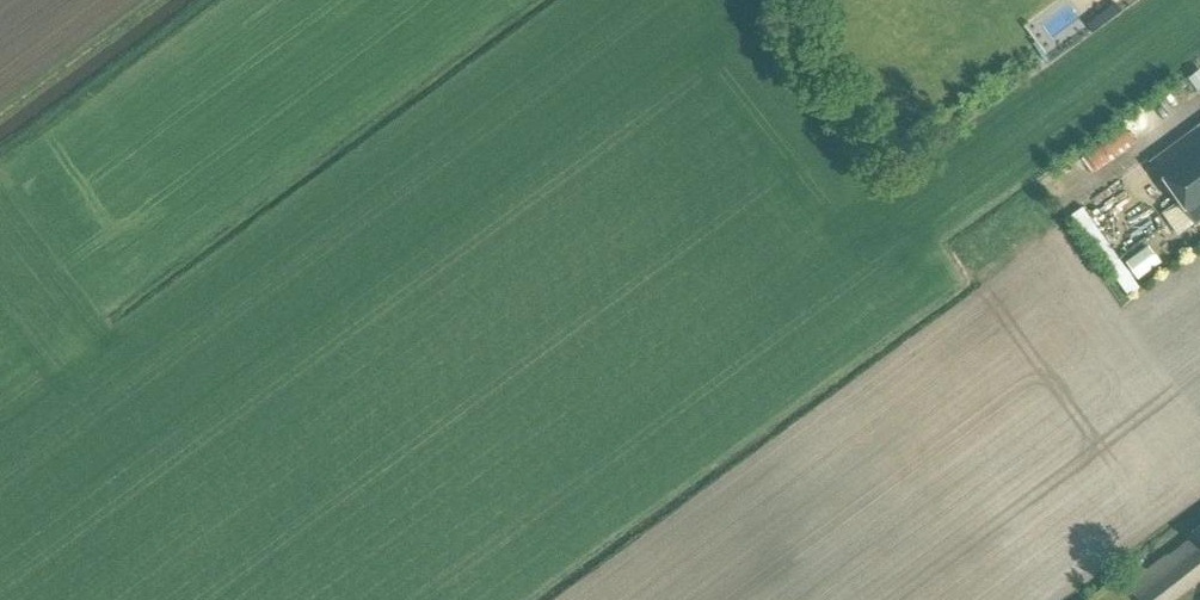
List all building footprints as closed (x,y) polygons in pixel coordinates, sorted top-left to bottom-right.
[(1122,10),(1116,1),(1087,22),(1094,30),(1122,10)] [(1199,94),(1199,68),(1187,78),(1199,94)] [(1097,173),(1136,142),(1122,125),(1083,155),(1097,173)] [(1150,162),(1194,224),(1199,219),(1199,127),(1150,162)] [(1139,287),(1083,207),(1072,215),(1128,295),(1139,287)] [(1137,278),(1149,269),(1137,253),(1125,262),(1137,278)] [(1142,599),(1172,599),(1199,580),(1199,525),(1192,531),(1196,536),(1167,558),(1166,556),(1129,584),(1142,599)]
